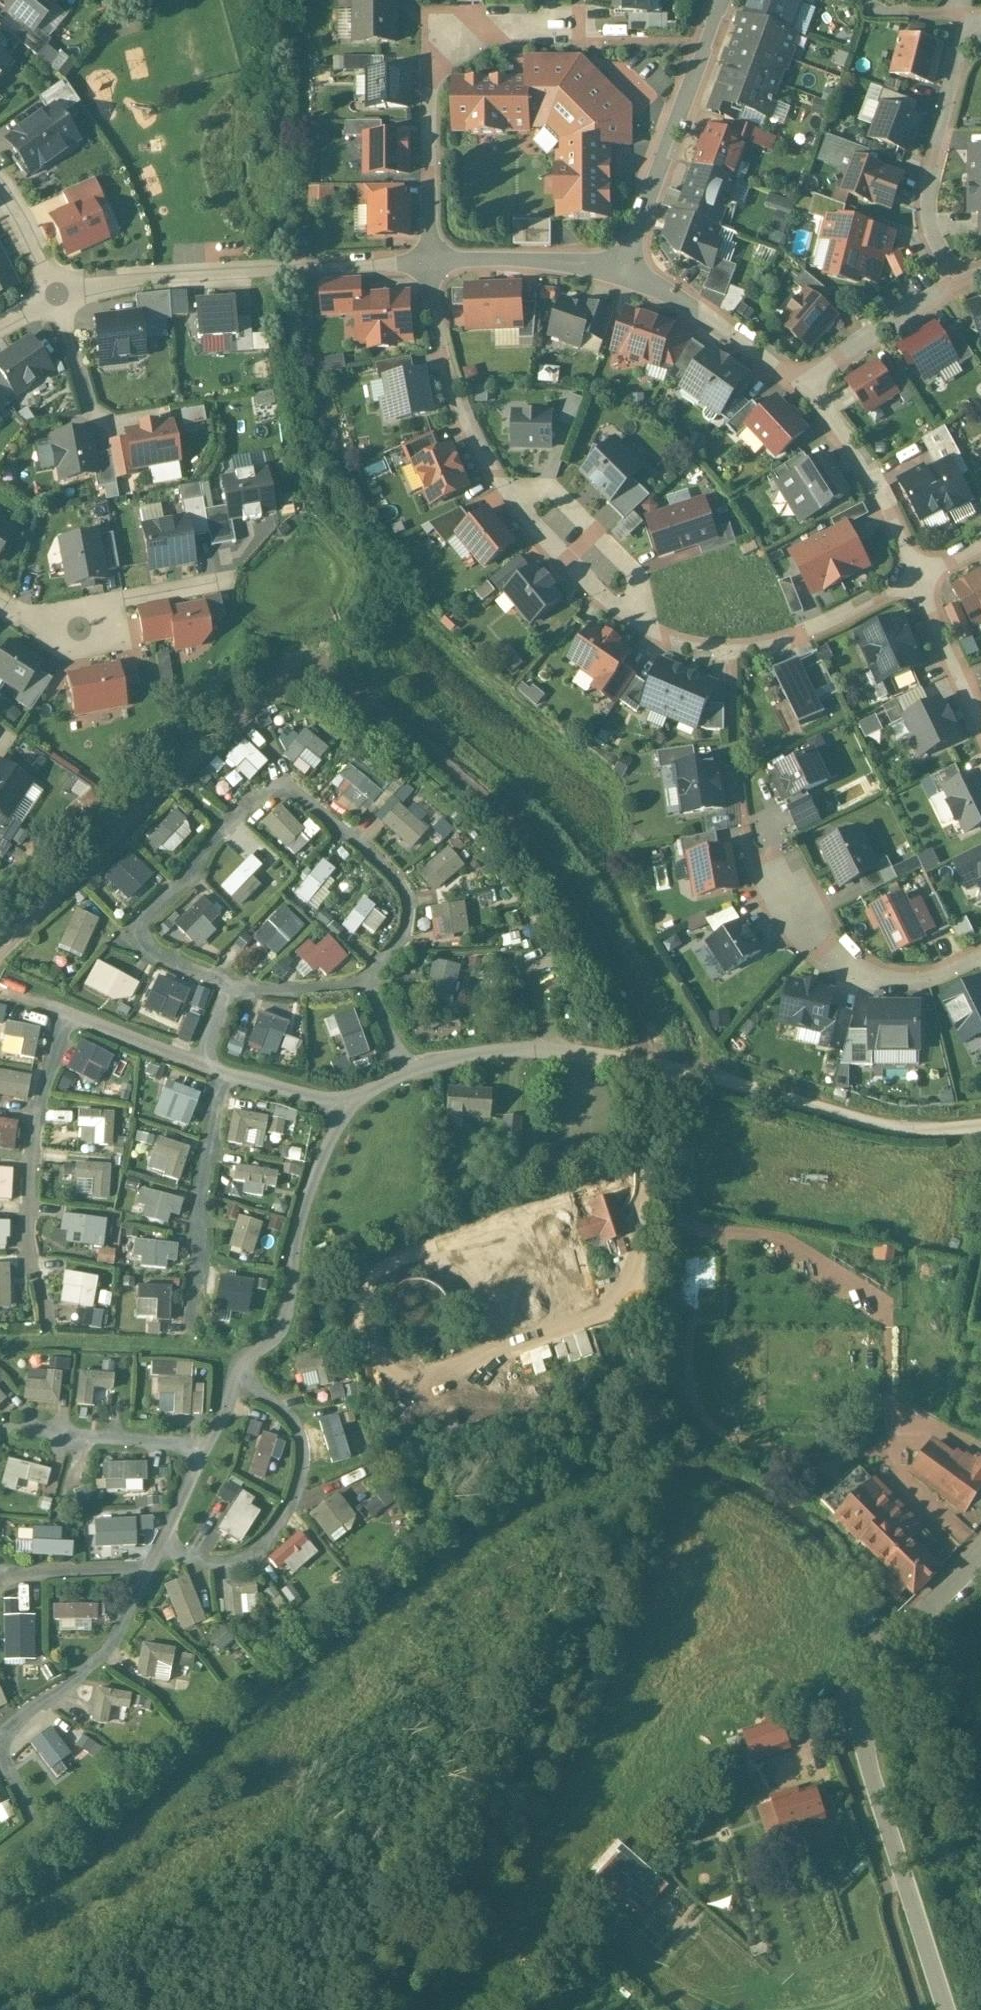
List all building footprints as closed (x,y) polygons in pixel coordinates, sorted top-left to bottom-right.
[(8,12),(25,26),(33,33),(36,29),(57,4),(52,0),(18,0),(17,2),(8,12)] [(615,11),(625,11),(625,15),(631,15),(648,15),(648,0),(615,0),(615,11)] [(746,16),(756,20),(791,33),(803,0),(752,0),(746,16)] [(395,2),(355,2),(355,42),(395,42),(395,2)] [(648,15),(631,15),(631,31),(657,31),(657,15),(648,15)] [(791,33),(756,20),(751,33),(741,30),(737,42),(787,60),(791,48),(792,48),(797,35),(791,33)] [(25,26),(14,39),(20,44),(38,58),(52,42),(36,29),(33,33),(25,26)] [(6,61),(20,44),(14,39),(0,27),(0,56),(6,61)] [(939,45),(903,36),(894,74),(930,83),(939,45)] [(787,60),(737,42),(733,53),(742,57),(737,70),(778,86),(783,72),(782,72),(787,60)] [(11,65),(6,61),(0,56),(0,78),(11,65)] [(360,58),(344,58),(344,72),(360,72),(360,58)] [(384,58),(360,58),(360,72),(369,72),(384,72),(384,58)] [(580,60),(527,60),(527,85),(528,127),(546,127),(563,144),(605,146),(629,146),(629,109),(623,109),(580,66),(580,60)] [(737,70),(728,67),(715,101),(741,111),(744,109),(767,117),(771,104),(773,105),(774,102),(772,102),(778,86),(737,70)] [(384,72),(369,72),(369,108),(408,108),(408,72),(384,72)] [(517,81),(454,81),(454,131),(469,131),(469,134),(504,134),(504,131),(528,131),(528,127),(527,85),(517,85),(517,81)] [(916,102),(883,90),(877,104),(882,106),(882,104),(911,115),(916,102)] [(741,111),(715,101),(710,114),(736,123),(741,111)] [(911,115),(882,104),(882,106),(870,138),(908,152),(921,118),(911,115)] [(58,107),(9,140),(32,174),(81,140),(58,107)] [(382,122),(346,122),(346,137),(366,137),(366,136),(382,136),(382,122)] [(770,135),(737,124),(732,137),(747,142),(765,149),(770,135)] [(732,137),(709,128),(695,165),(697,166),(735,180),(735,179),(733,178),(747,142),(732,137)] [(382,136),(366,136),(366,137),(366,174),(408,173),(408,154),(405,154),(405,136),(382,136)] [(868,150),(834,138),(829,151),(854,161),(855,158),(864,161),(868,150)] [(605,146),(563,144),(563,156),(559,156),(559,168),(556,168),(556,203),(559,203),(559,218),(609,219),(609,156),(605,156),(605,146)] [(970,149),(970,181),(980,181),(980,149),(970,149)] [(864,161),(855,158),(854,161),(842,192),(871,202),(871,201),(890,208),(902,175),(864,161)] [(735,180),(697,166),(684,201),(722,215),(735,180)] [(970,181),(970,213),(980,214),(980,181),(970,181)] [(310,184),(310,205),(336,205),(336,184),(310,184)] [(402,185),(376,186),(376,199),(402,199),(402,185)] [(845,206),(814,194),(809,215),(829,220),(841,223),(841,221),(842,221),(845,206)] [(775,195),(770,228),(788,230),(794,198),(775,195)] [(376,199),(371,200),(371,235),(407,235),(407,199),(402,199),(376,199)] [(91,201),(51,218),(68,257),(108,240),(91,201)] [(722,215),(684,201),(680,213),(717,227),(722,215)] [(365,231),(365,203),(355,204),(355,231),(365,231)] [(680,213),(673,211),(664,236),(677,255),(712,267),(715,258),(721,241),(716,239),(720,228),(717,227),(680,213)] [(550,243),(551,218),(513,218),(513,243),(550,243)] [(842,221),(841,221),(841,223),(829,220),(824,238),(836,241),(828,275),(855,282),(856,276),(875,281),(883,252),(887,254),(891,236),(868,230),(868,227),(842,221)] [(15,285),(0,255),(0,293),(15,285)] [(736,266),(715,258),(712,267),(733,275),(736,266)] [(733,275),(712,267),(704,289),(725,297),(729,287),(733,275)] [(831,294),(804,271),(794,283),(806,293),(807,292),(822,305),(831,294)] [(407,294),(359,297),(358,281),(323,283),(325,314),(359,312),(360,334),(370,333),(371,346),(374,345),(376,348),(389,347),(391,344),(394,344),(394,341),(410,340),(407,294)] [(520,285),(466,287),(466,289),(452,290),(453,306),(467,306),(468,329),(519,327),(522,327),(521,304),(520,285)] [(746,294),(729,287),(725,297),(721,308),(732,312),(746,294)] [(822,305),(807,292),(806,293),(800,301),(798,300),(787,312),(789,314),(780,324),(808,348),(824,330),(825,330),(825,329),(829,324),(829,325),(830,324),(829,324),(835,316),(822,305)] [(140,322),(171,319),(170,294),(135,297),(137,315),(139,315),(140,322)] [(588,309),(562,300),(549,335),(563,340),(562,343),(580,349),(584,335),(603,342),(614,312),(589,303),(588,309)] [(232,301),(195,303),(197,339),(235,336),(232,301)] [(970,305),(976,321),(971,331),(980,336),(980,301),(970,305)] [(536,303),(521,304),(522,327),(519,327),(519,339),(534,339),(536,303)] [(861,304),(851,310),(858,320),(868,314),(861,304)] [(672,326),(627,310),(613,351),(628,356),(631,361),(638,364),(643,361),(658,367),(660,363),(671,330),(672,326)] [(137,315),(96,320),(102,367),(126,364),(125,359),(144,357),(140,322),(139,315),(137,315)] [(941,335),(935,325),(898,348),(909,365),(914,361),(925,379),(955,360),(956,359),(941,335)] [(974,356),(955,326),(941,335),(956,359),(955,360),(959,366),(974,356)] [(692,338),(671,330),(660,363),(674,368),(675,367),(691,339),(692,338)] [(691,339),(675,367),(690,378),(709,352),(691,339)] [(0,360),(0,374),(14,395),(51,370),(31,340),(0,360)] [(251,340),(235,341),(235,353),(251,352),(251,340)] [(690,378),(683,389),(685,390),(682,394),(683,398),(694,406),(698,405),(701,401),(719,414),(734,394),(739,397),(750,382),(745,378),(747,376),(711,350),(709,352),(690,378)] [(318,357),(319,368),(344,367),(344,356),(318,357)] [(897,393),(877,362),(846,383),(867,413),(897,393)] [(423,373),(387,380),(391,401),(382,403),(386,420),(431,412),(423,373)] [(574,424),(578,395),(567,393),(562,423),(574,424)] [(9,406),(0,397),(0,415),(9,406)] [(762,412),(748,425),(749,426),(777,456),(805,430),(776,399),(762,412)] [(752,402),(726,426),(737,438),(749,426),(748,425),(762,412),(752,402)] [(554,414),(513,413),(512,454),(553,455),(554,414)] [(155,423),(139,426),(139,428),(140,428),(140,430),(125,432),(127,439),(132,470),(134,469),(177,461),(171,424),(156,427),(155,425),(156,425),(155,423)] [(945,427),(922,440),(936,467),(949,460),(950,462),(961,456),(945,427)] [(89,431),(53,437),(55,451),(53,451),(56,468),(58,468),(60,481),(95,475),(96,475),(93,456),(89,431)] [(434,432),(401,446),(410,466),(414,464),(414,463),(442,450),(434,432)] [(127,439),(108,443),(110,452),(115,478),(135,474),(134,469),(132,470),(127,439)] [(615,441),(606,451),(594,446),(584,469),(586,471),(584,473),(593,482),(592,483),(600,491),(601,491),(611,500),(612,499),(632,479),(642,468),(615,441)] [(451,446),(442,450),(414,463),(414,464),(432,505),(454,495),(453,493),(469,487),(451,446)] [(110,452),(93,456),(96,475),(95,475),(97,489),(116,486),(115,478),(110,452)] [(804,454),(774,473),(780,483),(811,464),(804,454)] [(813,516),(813,517),(849,494),(825,455),(811,464),(780,483),(777,485),(801,523),(813,516)] [(936,467),(926,473),(923,468),(899,481),(921,521),(944,509),(946,513),(971,500),(950,462),(949,460),(936,467)] [(265,472),(252,474),(251,470),(234,474),(235,478),(222,480),(226,506),(229,519),(230,519),(242,517),(243,521),(260,518),(259,514),(272,511),(265,472)] [(632,479),(612,499),(607,504),(624,521),(650,497),(632,479)] [(202,498),(181,502),(184,520),(185,519),(189,537),(208,534),(204,510),(202,498)] [(692,507),(648,522),(659,557),(698,544),(713,539),(710,531),(704,513),(709,511),(705,499),(691,503),(692,507)] [(863,504),(831,521),(837,531),(869,515),(863,504)] [(226,506),(204,510),(208,534),(211,546),(234,542),(230,519),(229,519),(226,506)] [(461,508),(429,524),(446,545),(458,535),(458,534),(473,522),(461,508)] [(473,522),(458,534),(458,535),(484,567),(514,543),(487,510),(473,522)] [(184,520),(143,527),(150,568),(193,561),(189,537),(185,519),(184,520)] [(13,534),(0,526),(2,522),(0,521),(0,553),(13,534)] [(730,525),(710,531),(713,539),(698,544),(702,555),(736,544),(730,525)] [(856,573),(869,567),(848,526),(792,555),(813,595),(825,589),(827,591),(857,575),(856,573)] [(61,546),(68,586),(106,580),(104,572),(98,537),(98,534),(79,538),(80,543),(61,546)] [(112,534),(98,537),(104,572),(119,569),(112,534)] [(519,557),(491,579),(503,595),(508,591),(507,590),(530,571),(519,557)] [(553,588),(544,576),(543,577),(535,567),(530,571),(507,590),(508,591),(519,605),(518,605),(518,611),(524,620),(529,620),(531,623),(561,599),(552,588),(553,588)] [(954,588),(974,625),(980,622),(980,583),(977,576),(954,588)] [(779,583),(792,616),(804,612),(790,579),(779,583)] [(166,603),(137,608),(143,642),(172,637),(168,612),(166,603)] [(168,612),(172,637),(174,648),(196,644),(209,630),(204,606),(168,612)] [(902,615),(857,636),(873,671),(867,673),(879,685),(922,665),(908,634),(910,633),(902,615)] [(966,623),(954,628),(960,641),(971,636),(966,623)] [(605,636),(593,628),(571,660),(583,668),(582,671),(596,681),(597,678),(606,684),(607,685),(620,667),(630,653),(617,645),(619,642),(607,634),(605,636)] [(0,653),(0,678),(22,692),(41,664),(8,642),(0,653)] [(156,652),(161,687),(174,685),(169,651),(156,652)] [(799,660),(773,673),(799,727),(825,714),(819,702),(804,671),(799,660)] [(669,716),(687,673),(660,662),(650,687),(642,705),(669,716)] [(838,694),(822,662),(820,663),(804,671),(819,702),(837,694),(837,695),(838,694)] [(118,666),(88,671),(88,673),(67,677),(74,713),(125,704),(118,666)] [(620,667),(607,685),(606,684),(600,693),(616,705),(619,701),(635,677),(620,667)] [(714,685),(687,673),(669,716),(696,728),(696,727),(704,710),(714,685)] [(635,677),(619,701),(637,713),(642,705),(650,687),(635,677)] [(0,704),(0,712),(10,723),(23,711),(9,696),(0,704)] [(898,700),(883,707),(892,726),(905,719),(905,718),(906,717),(898,700)] [(906,717),(905,718),(905,719),(915,738),(910,740),(918,757),(923,755),(958,738),(951,726),(954,725),(953,724),(951,724),(946,714),(948,713),(947,712),(945,713),(939,701),(906,717)] [(712,705),(711,710),(704,710),(696,727),(706,731),(724,731),(724,705),(712,705)] [(876,718),(861,722),(864,734),(879,730),(876,718)] [(316,758),(324,746),(303,729),(284,750),(294,758),(303,747),(316,758)] [(818,736),(807,742),(812,753),(813,752),(823,747),(818,736)] [(256,771),(264,762),(243,740),(224,758),(233,767),(242,758),(256,771)] [(693,747),(658,752),(660,769),(677,767),(677,766),(696,763),(693,747)] [(812,753),(777,770),(791,798),(827,781),(813,752),(812,753)] [(0,763),(0,813),(6,817),(7,816),(29,782),(0,763)] [(696,763),(677,766),(677,767),(683,814),(723,809),(717,766),(696,769),(696,763)] [(955,765),(930,778),(939,795),(946,791),(945,790),(963,781),(955,765)] [(378,790),(345,766),(338,775),(347,782),(339,791),(359,806),(363,799),(368,802),(378,790)] [(945,790),(946,791),(951,803),(948,804),(956,822),(960,820),(966,833),(980,825),(980,781),(978,774),(963,781),(945,790)] [(425,829),(396,804),(378,823),(409,849),(425,829)] [(277,806),(260,823),(283,847),(300,830),(277,806)] [(184,820),(172,811),(142,844),(151,854),(184,820)] [(0,813),(0,838),(2,839),(14,821),(7,816),(6,817),(0,813)] [(840,832),(838,838),(821,846),(833,869),(834,869),(843,886),(858,879),(860,878),(859,876),(875,868),(877,868),(875,864),(864,842),(861,844),(854,830),(851,832),(846,830),(840,832)] [(716,833),(680,839),(684,857),(689,856),(689,855),(719,850),(716,833)] [(953,860),(963,879),(979,871),(978,870),(980,869),(980,846),(953,860)] [(444,848),(416,872),(433,892),(461,866),(444,848)] [(719,850),(689,855),(689,856),(696,896),(736,890),(729,848),(719,850)] [(150,875),(126,852),(101,878),(125,901),(150,875)] [(217,887),(228,897),(258,866),(248,857),(217,887)] [(897,879),(887,858),(875,864),(877,868),(875,868),(884,886),(897,879)] [(330,869),(319,860),(291,894),(303,903),(330,869)] [(875,868),(859,876),(860,878),(858,879),(866,895),(884,886),(875,868)] [(935,894),(917,903),(917,904),(918,903),(931,930),(929,931),(931,936),(951,927),(935,894)] [(199,896),(172,923),(182,933),(200,914),(204,919),(213,910),(199,896)] [(901,897),(874,910),(895,953),(922,940),(920,935),(929,931),(931,930),(918,903),(917,904),(907,909),(901,897)] [(370,906),(359,899),(339,924),(351,933),(370,906)] [(283,902),(252,932),(274,955),(305,925),(283,902)] [(428,907),(429,919),(448,917),(449,935),(465,931),(461,903),(428,907)] [(97,919),(72,909),(56,944),(80,955),(97,919)] [(732,910),(707,920),(718,936),(740,922),(732,910)] [(718,936),(707,943),(727,973),(760,951),(741,921),(740,922),(718,936)] [(324,974),(343,956),(324,937),(303,957),(324,974)] [(425,997),(454,1001),(460,962),(430,958),(425,997)] [(132,984),(95,965),(89,977),(125,996),(132,984)] [(185,988),(156,976),(140,1010),(155,1015),(165,998),(180,1003),(185,988)] [(942,998),(964,1043),(980,1035),(980,979),(942,998)] [(805,985),(790,982),(781,1022),(822,1032),(824,1032),(829,1010),(833,992),(819,988),(819,985),(806,982),(805,985)] [(919,1004),(870,1004),(870,1031),(870,1050),(872,1050),(919,1050),(919,1004)] [(852,1016),(829,1010),(824,1032),(822,1032),(819,1045),(844,1051),(849,1031),(852,1016)] [(350,1011),(332,1017),(346,1059),(364,1052),(350,1011)] [(284,1024),(256,1014),(244,1043),(258,1047),(264,1027),(282,1034),(284,1024)] [(36,1029),(3,1022),(1,1037),(22,1042),(19,1057),(32,1060),(36,1029)] [(870,1031),(849,1031),(844,1051),(840,1066),(872,1066),(872,1050),(870,1050),(870,1031)] [(279,1045),(292,1051),(298,1040),(284,1034),(279,1045)] [(103,1072),(109,1057),(78,1041),(63,1071),(77,1077),(83,1062),(103,1072)] [(0,1071),(0,1096),(24,1101),(28,1076),(0,1071)] [(119,1094),(122,1082),(108,1079),(105,1090),(119,1094)] [(197,1094),(163,1083),(152,1113),(186,1126),(197,1094)] [(488,1092),(448,1089),(446,1114),(487,1117),(488,1092)] [(109,1112),(75,1110),(74,1127),(95,1127),(94,1147),(108,1147),(109,1112)] [(265,1115),(230,1110),(224,1142),(241,1147),(243,1129),(263,1130),(265,1115)] [(503,1117),(500,1157),(519,1159),(522,1119),(503,1117)] [(0,1120),(0,1150),(11,1151),(14,1122),(0,1120)] [(186,1148),(156,1138),(150,1154),(167,1159),(162,1178),(176,1183),(186,1148)] [(108,1165),(72,1162),(71,1178),(91,1180),(90,1199),(105,1199),(108,1165)] [(274,1172),(234,1166),(231,1182),(272,1188),(274,1172)] [(8,1200),(10,1169),(0,1169),(0,1200),(8,1200)] [(181,1200),(140,1189),(134,1205),(142,1208),(139,1219),(165,1227),(168,1215),(176,1217),(181,1200)] [(610,1196),(590,1203),(595,1219),(596,1219),(601,1234),(600,1234),(603,1242),(623,1235),(610,1196)] [(104,1220),(60,1214),(58,1231),(66,1232),(64,1245),(90,1248),(91,1235),(101,1237),(104,1220)] [(259,1224),(237,1217),(227,1250),(249,1257),(259,1224)] [(595,1219),(578,1224),(583,1239),(600,1234),(601,1234),(596,1219),(595,1219)] [(175,1245),(132,1241),(129,1257),(139,1258),(138,1267),(165,1271),(165,1262),(174,1263),(175,1245)] [(96,1279),(61,1272),(57,1303),(89,1310),(96,1279)] [(251,1280),(217,1276),(212,1313),(245,1316),(251,1280)] [(446,1327),(448,1314),(445,1301),(438,1290),(427,1283),(414,1281),(401,1284),(391,1291),(384,1302),(381,1315),(384,1328),(392,1339),(403,1346),(416,1348),(428,1345),(439,1337),(446,1327)] [(168,1287),(134,1285),(134,1299),(156,1300),(154,1321),(166,1321),(168,1287)] [(320,1352),(290,1359),(295,1376),(313,1372),(316,1384),(330,1381),(320,1352)] [(5,1398),(14,1391),(0,1372),(0,1391),(5,1398)] [(59,1373),(44,1372),(44,1383),(23,1380),(20,1400),(55,1404),(59,1373)] [(111,1376),(76,1372),(72,1406),(88,1407),(90,1390),(109,1392),(111,1376)] [(188,1381),(155,1380),(155,1394),(172,1395),(173,1414),(190,1416),(188,1381)] [(258,1435),(247,1472),(262,1478),(274,1441),(258,1435)] [(978,1457),(935,1447),(922,1464),(955,1488),(978,1457)] [(955,1488),(973,1501),(980,1490),(980,1459),(978,1457),(955,1488)] [(0,1480),(0,1489),(11,1491),(14,1479),(43,1487),(48,1473),(5,1460),(0,1480)] [(144,1463),(99,1464),(100,1482),(145,1481),(144,1463)] [(238,1493),(217,1530),(228,1538),(252,1501),(238,1493)] [(335,1494),(309,1514),(326,1538),(353,1517),(335,1494)] [(134,1528),(152,1527),(151,1514),(133,1515),(134,1528)] [(962,1539),(973,1531),(960,1515),(949,1524),(962,1539)] [(133,1544),(133,1517),(92,1516),(92,1543),(133,1544)] [(73,1538),(59,1538),(60,1525),(29,1524),(28,1553),(73,1554),(73,1538)] [(266,1559),(276,1570),(307,1544),(296,1533),(266,1559)] [(185,1578),(162,1587),(179,1628),(200,1618),(185,1578)] [(254,1595),(252,1580),(221,1582),(224,1618),(239,1615),(238,1595),(254,1595)] [(94,1606),(51,1605),(51,1621),(95,1622),(94,1606)] [(32,1618),(1,1617),(1,1661),(32,1662),(32,1618)] [(171,1667),(173,1650),(139,1644),(135,1678),(150,1679),(152,1663),(171,1667)] [(125,1710),(127,1695),(95,1688),(89,1723),(102,1725),(106,1706),(125,1710)] [(72,1749),(78,1736),(47,1723),(33,1755),(50,1763),(59,1743),(72,1749)] [(782,1723),(743,1736),(752,1762),(791,1750),(782,1723)] [(753,1772),(745,1777),(755,1793),(764,1788),(753,1772)] [(815,1789),(785,1799),(783,1793),(772,1796),(785,1834),(795,1831),(794,1828),(824,1818),(815,1789)] [(663,1881),(618,1841),(590,1872),(634,1913),(663,1881)]
